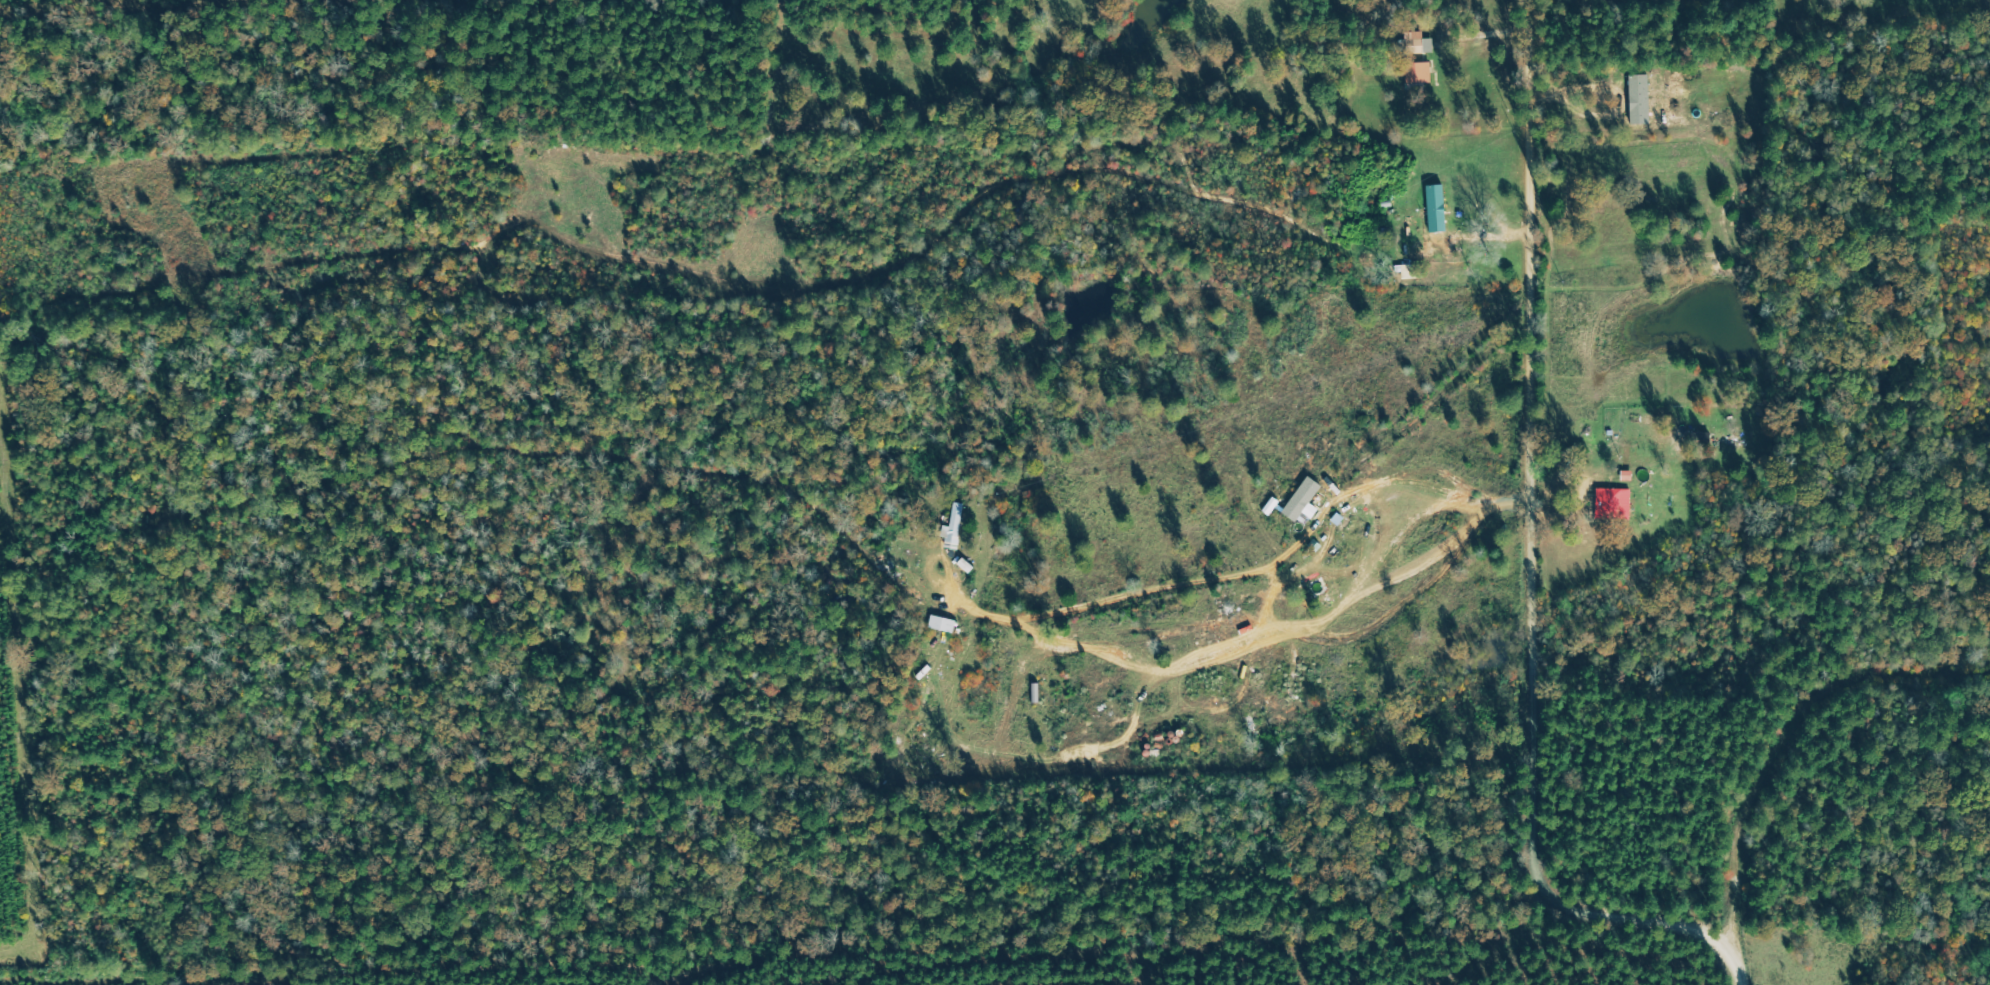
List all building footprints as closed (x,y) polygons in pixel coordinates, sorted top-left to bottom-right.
[(1434,39),(1425,39),(1425,32),(1408,32),(1408,54),(1434,53),(1434,39)] [(1408,84),(1433,83),(1432,62),(1407,63),(1408,84)] [(1630,74),(1632,125),(1651,124),(1650,74),(1630,74)] [(1447,232),(1445,184),(1428,185),(1430,232),(1447,232)] [(1404,279),(1423,278),(1423,266),(1403,266),(1404,279)] [(1711,443),(1711,432),(1694,432),(1694,443),(1711,443)] [(1323,486),(1309,476),(1283,513),(1296,523),(1303,512),(1312,519),(1319,509),(1311,503),(1323,486)] [(1632,489),(1597,489),(1597,518),(1620,518),(1620,511),(1632,511),(1632,489)] [(944,526),(943,541),(961,541),(963,504),(954,503),(953,527),(944,526)] [(957,620),(932,617),(930,629),(956,633),(957,620)]
